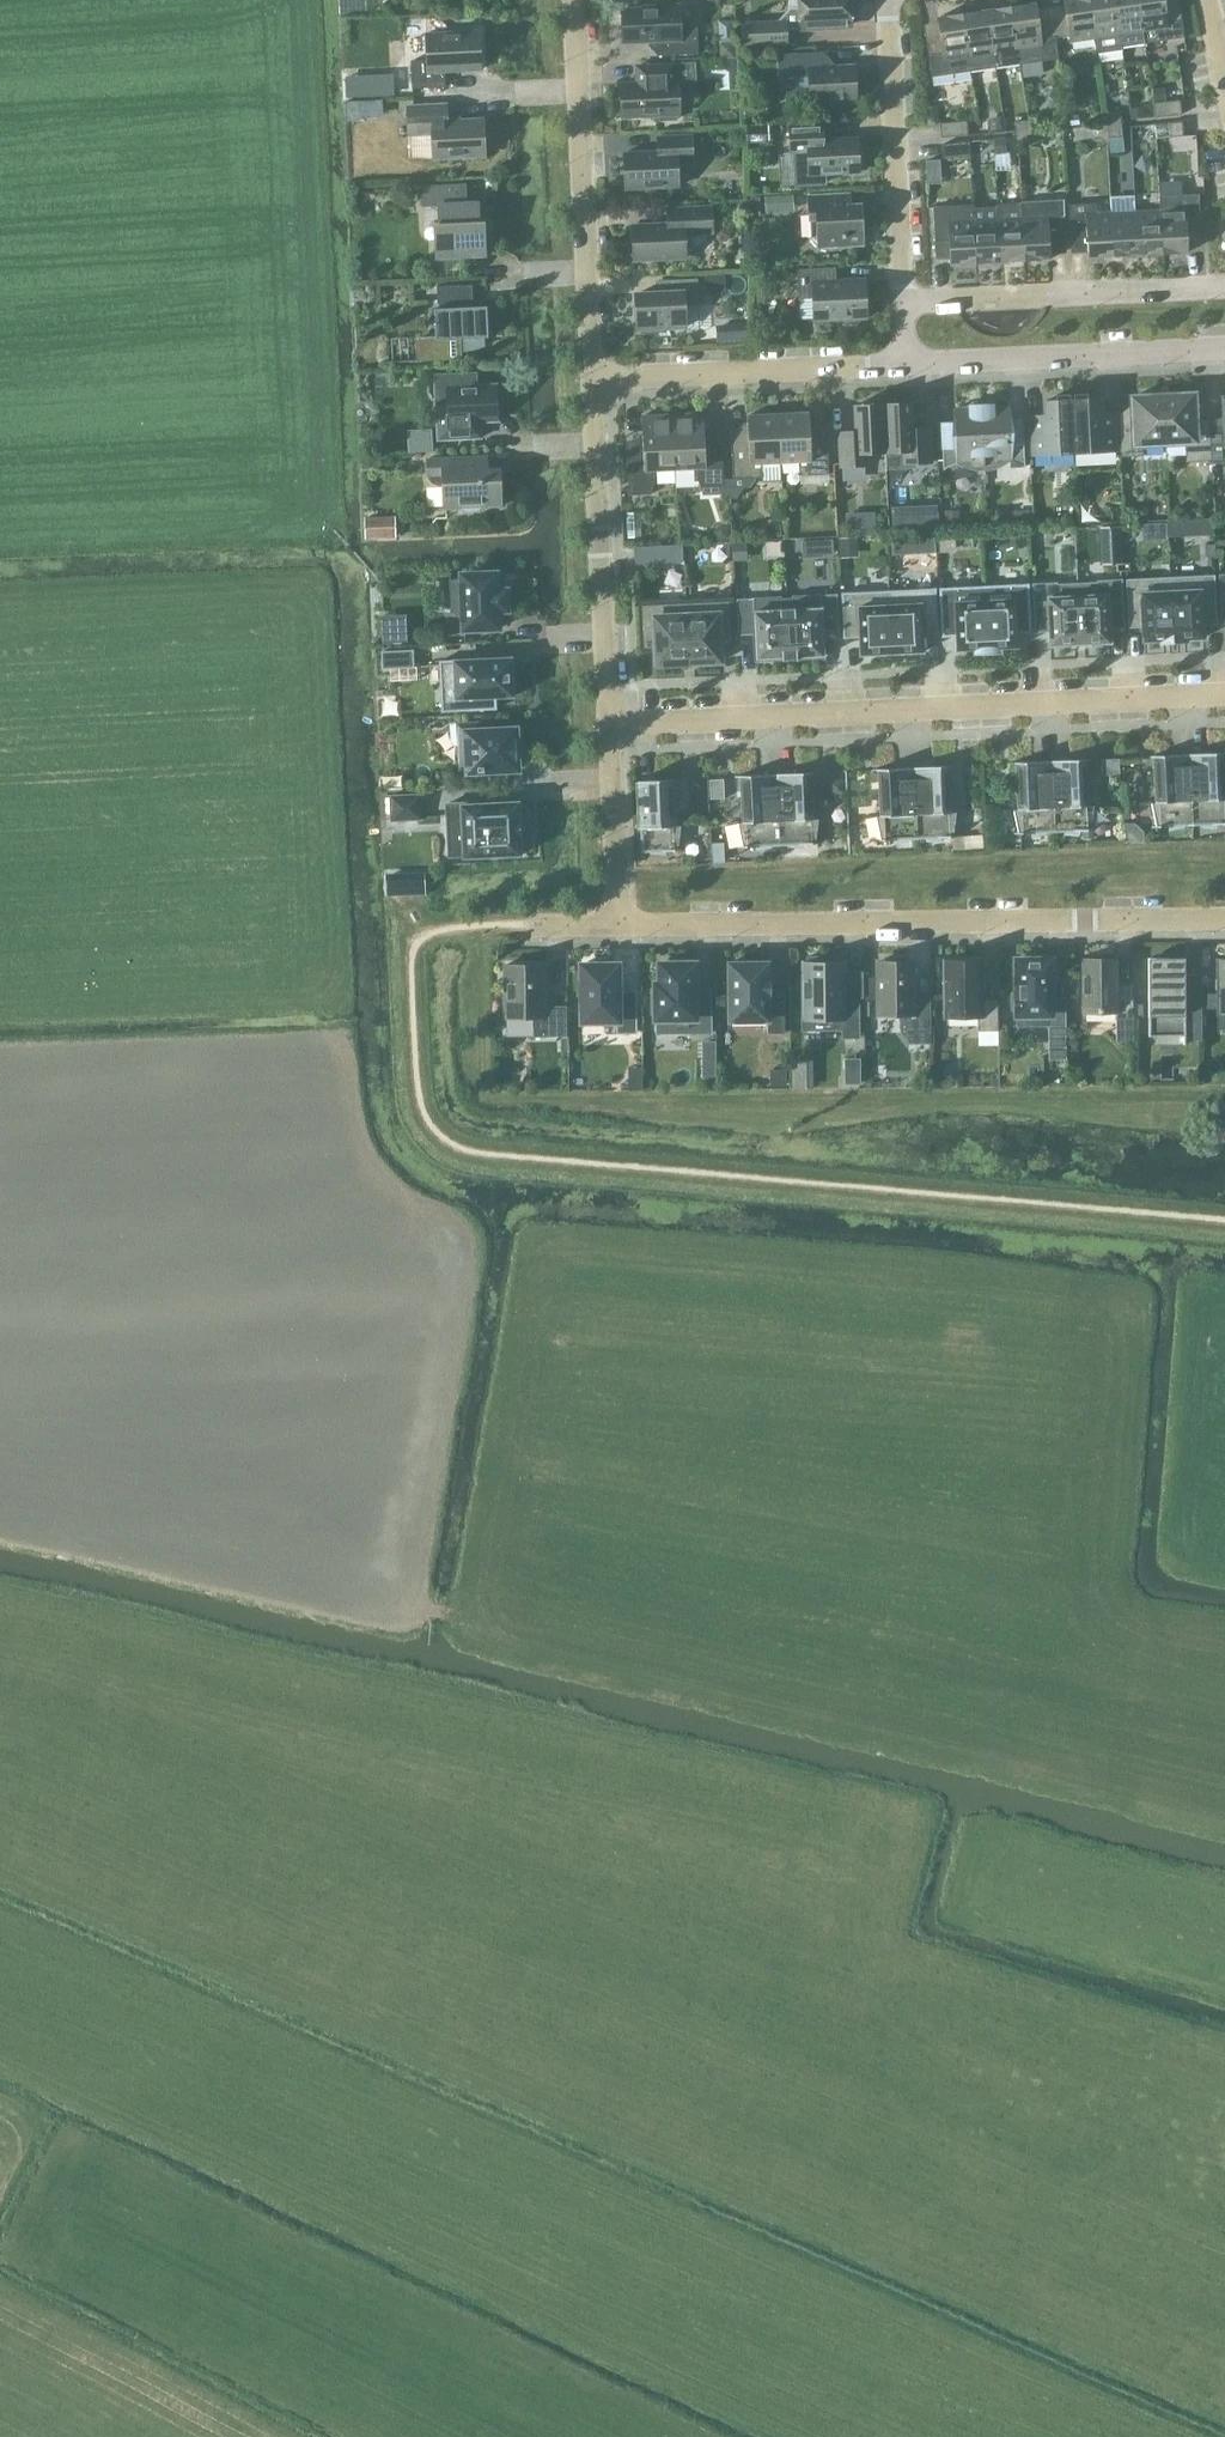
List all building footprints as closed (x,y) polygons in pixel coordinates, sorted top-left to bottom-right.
[(743,23),(744,46),(787,44),(787,29),(800,28),(801,29),(831,28),(831,25),(853,24),(853,25),(852,0),(799,0),(800,9),(791,9),(779,22),(743,23)] [(1090,0),(1064,0),(1066,9),(1052,11),(1054,24),(1056,38),(1070,36),(1070,42),(1095,38),(1090,0)] [(1121,47),(1115,0),(1090,0),(1095,38),(1097,52),(1122,49),(1121,47)] [(1144,31),(1139,0),(1115,0),(1121,47),(1145,43),(1144,31)] [(1144,31),(1145,43),(1185,37),(1179,0),(1139,0),(1144,31)] [(1036,3),(1011,7),(1020,64),(1059,58),(1056,38),(1054,24),(1052,11),(1038,13),(1036,3)] [(623,10),(624,42),(662,41),(663,55),(699,54),(698,27),(681,28),(680,6),(643,7),(643,9),(623,10)] [(1020,64),(1011,7),(987,10),(996,68),(1020,64)] [(996,68),(987,10),(963,14),(971,71),(996,68)] [(971,71),(963,14),(938,18),(939,28),(925,30),(932,77),(971,71)] [(411,61),(413,89),(446,87),(445,71),(481,70),(480,31),(427,34),(428,60),(411,61)] [(729,57),(729,44),(707,43),(706,55),(729,57)] [(823,52),(794,53),(780,54),(782,78),(810,77),(811,102),(857,99),(855,66),(824,67),(823,52)] [(618,99),(618,114),(623,112),(623,117),(661,115),(661,120),(677,119),(677,115),(681,114),(679,84),(696,84),(696,65),(676,65),(676,64),(637,66),(638,83),(622,84),(622,99),(618,99)] [(1154,103),(1155,117),(1182,114),(1181,100),(1154,103)] [(408,106),(410,135),(433,134),(435,159),(486,156),(484,120),(447,121),(446,105),(408,106)] [(1108,125),(1122,124),(1121,111),(1107,113),(1108,125)] [(1005,129),(1003,117),(989,119),(991,131),(1005,129)] [(1016,121),(1017,134),(1031,133),(1030,120),(1016,121)] [(967,121),(940,123),(942,138),(969,135),(967,121)] [(1183,122),(1170,123),(1171,137),(1184,136),(1183,122)] [(823,124),(790,126),(791,154),(796,154),(798,185),(825,183),(825,174),(860,172),(860,164),(864,164),(863,145),(859,146),(858,138),(824,140),(823,124)] [(1122,124),(1108,125),(1109,138),(1124,136),(1122,124)] [(1031,133),(1017,134),(1018,146),(1032,145),(1031,133)] [(625,153),(627,189),(679,186),(678,160),(693,160),(692,135),(659,137),(659,151),(625,153)] [(969,142),(942,145),(944,159),(971,156),(969,142)] [(437,235),(438,257),(486,255),(484,233),(478,233),(478,225),(479,225),(478,203),(466,204),(466,187),(422,189),(423,206),(440,205),(441,227),(443,227),(444,235),(437,235)] [(1160,196),(1161,210),(1164,254),(1188,252),(1187,242),(1202,242),(1199,194),(1160,196)] [(849,195),(809,197),(811,238),(819,238),(819,246),(863,244),(861,205),(850,206),(849,195)] [(1067,248),(1064,205),(1064,201),(1022,203),(1025,260),(1050,259),(1050,249),(1067,248)] [(1025,260),(1022,203),(998,204),(998,207),(1001,262),(1025,260)] [(1115,256),(1112,213),(1099,214),(1097,203),(1069,205),(1071,248),(1088,247),(1089,257),(1115,256)] [(974,220),(973,208),(973,205),(934,207),(936,255),(951,254),(951,264),(976,263),(974,220)] [(632,255),(635,257),(635,260),(686,258),(685,234),(713,233),(712,206),(668,208),(669,224),(633,226),(634,239),(632,242),(631,245),(630,248),(631,252),(632,255)] [(1001,262),(998,207),(973,208),(974,220),(976,263),(1001,262)] [(1164,254),(1161,210),(1137,212),(1139,255),(1164,254)] [(1139,255),(1137,212),(1112,213),(1115,256),(1139,255)] [(731,257),(732,292),(749,291),(748,257),(731,257)] [(861,320),(863,317),(867,317),(865,280),(837,282),(836,268),(798,270),(799,299),(813,299),(815,319),(841,318),(843,321),(845,323),(849,324),(852,324),(855,324),(858,322),(861,320)] [(670,280),(671,292),(637,294),(638,330),(686,327),(685,306),(700,305),(698,279),(670,280)] [(480,348),(486,347),(485,338),(489,337),(488,306),(470,307),(469,302),(474,302),(473,285),(438,287),(438,304),(440,304),(440,308),(435,308),(436,336),(416,336),(417,361),(461,359),(460,352),(464,352),(469,351),(475,350),(480,348)] [(448,404),(437,404),(439,440),(482,438),(481,422),(498,421),(497,411),(500,409),(501,406),(502,403),(502,399),(501,396),(499,393),(497,391),(496,385),(477,385),(476,373),(447,375),(448,404)] [(1212,461),(1211,433),(1210,422),(1196,423),(1195,394),(1164,396),(1166,444),(1186,443),(1187,462),(1212,461)] [(1144,445),(1166,444),(1164,396),(1132,397),(1133,413),(1119,414),(1121,457),(1144,456),(1144,445)] [(1073,400),(1075,453),(1118,451),(1117,418),(1102,418),(1102,399),(1073,400)] [(1032,455),(1075,453),(1073,400),(1044,402),(1045,421),(1031,422),(1032,455)] [(884,404),(886,452),(886,465),(932,462),(930,428),(913,429),(912,403),(884,404)] [(869,453),(886,452),(884,404),(855,406),(856,432),(839,432),(841,467),(869,465),(869,453)] [(982,405),(984,470),(986,470),(991,470),(995,469),(999,467),(1002,466),(1005,464),(1008,463),(1011,460),(1025,465),(1023,420),(1009,420),(1008,406),(994,407),(994,404),(982,405)] [(978,470),(984,470),(982,405),(970,405),(970,408),(956,409),(956,423),(942,423),(944,469),(958,463),(963,466),(968,468),(973,469),(978,470)] [(724,486),(722,442),(706,443),(704,413),(686,414),(683,417),(673,418),(676,470),(694,469),(701,487),(724,486)] [(779,414),(781,462),(800,461),(801,476),(830,474),(827,426),(811,427),(810,413),(779,414)] [(748,416),(748,430),(732,431),(734,479),(763,478),(762,463),(781,462),(779,414),(748,416)] [(676,470),(673,418),(664,418),(661,415),(642,416),(644,446),(627,447),(629,495),(652,494),(657,471),(676,470)] [(431,430),(409,432),(411,453),(433,452),(431,430)] [(1224,462),(1224,432),(1211,433),(1212,461),(1212,462),(1224,462)] [(445,509),(502,506),(501,472),(481,473),(481,457),(428,459),(429,486),(444,485),(445,509)] [(944,493),(899,494),(899,516),(944,516),(944,493)] [(950,519),(965,518),(964,497),(949,498),(950,519)] [(880,499),(852,500),(852,519),(881,518),(880,499)] [(371,504),(371,527),(404,526),(403,503),(371,504)] [(942,551),(941,526),(926,526),(926,552),(942,551)] [(463,580),(451,581),(453,612),(465,611),(465,629),(499,627),(504,627),(503,610),(508,610),(507,591),(497,591),(497,574),(463,575),(463,580)] [(1215,575),(1170,578),(1174,642),(1187,642),(1187,639),(1204,638),(1203,621),(1217,621),(1215,575)] [(1161,643),(1174,642),(1170,578),(1127,580),(1129,620),(1149,619),(1150,641),(1161,640),(1161,643)] [(1078,583),(1081,646),(1090,646),(1090,644),(1111,643),(1110,628),(1125,628),(1123,580),(1078,583)] [(1081,646),(1078,583),(1057,584),(1057,583),(1034,584),(1036,632),(1051,631),(1051,646),(1073,645),(1073,646),(1081,646)] [(985,586),(988,653),(1002,653),(1002,648),(1018,647),(1017,633),(1032,632),(1029,584),(985,586)] [(975,654),(988,653),(985,586),(941,589),(943,637),(957,636),(958,650),(975,649),(975,654)] [(889,591),(892,654),(924,652),(923,634),(939,633),(936,589),(889,591)] [(861,655),(892,654),(889,591),(843,593),(845,638),(861,637),(861,655)] [(788,596),(791,658),(825,657),(823,631),(840,630),(838,594),(788,596)] [(757,660),(791,658),(788,596),(738,598),(739,635),(756,634),(757,660)] [(733,598),(686,601),(689,663),(722,661),(721,647),(735,646),(733,598)] [(657,665),(689,663),(686,601),(640,603),(642,651),(656,650),(657,665)] [(407,627),(383,628),(384,642),(408,641),(407,627)] [(414,650),(383,652),(383,669),(415,668),(414,650)] [(457,708),(443,709),(443,711),(497,709),(496,697),(514,696),(513,658),(441,661),(442,688),(456,687),(457,708)] [(461,745),(462,768),(470,767),(470,771),(518,768),(518,766),(522,766),(521,733),(516,733),(516,730),(492,731),(491,724),(467,725),(468,745),(461,745)] [(1190,754),(1194,826),(1224,824),(1224,764),(1224,754),(1224,753),(1190,754)] [(1151,828),(1194,826),(1190,754),(1147,757),(1147,758),(1156,758),(1158,803),(1152,803),(1157,826),(1151,826),(1151,828)] [(1052,761),(1056,833),(1098,830),(1098,829),(1092,829),(1094,806),(1089,806),(1087,761),(1095,760),(1095,759),(1052,761)] [(1013,835),(1056,833),(1052,761),(1010,763),(1010,765),(1018,764),(1020,810),(1015,810),(1019,833),(1013,833),(1013,835)] [(915,767),(918,839),(961,837),(961,835),(954,836),(957,813),(951,813),(949,767),(957,767),(957,765),(915,767)] [(875,841),(918,839),(915,767),(872,770),(872,771),(880,771),(883,816),(877,817),(882,839),(875,840),(875,841)] [(777,774),(781,846),(823,844),(823,842),(817,842),(819,819),(814,820),(811,774),(820,774),(820,772),(777,774)] [(738,848),(781,846),(777,774),(734,776),(734,778),(743,777),(745,823),(739,823),(744,846),(738,846),(738,848)] [(639,781),(642,853),(686,850),(686,849),(679,849),(682,826),(676,826),(674,781),(682,780),(682,779),(639,781)] [(420,795),(392,796),(393,821),(421,819),(420,795)] [(462,803),(447,804),(448,822),(463,821),(464,857),(522,855),(519,802),(462,805),(462,803)] [(960,835),(989,834),(989,822),(959,823),(960,835)] [(426,876),(411,876),(412,895),(426,895),(426,876)] [(1018,993),(1012,993),(1012,1010),(1018,1010),(1018,1015),(1018,1026),(1050,1025),(1066,1025),(1066,1017),(1066,999),(1066,996),(1051,997),(1051,960),(1045,960),(1045,954),(1023,954),(1023,960),(1017,960),(1018,993)] [(805,962),(805,1028),(844,1027),(844,1037),(859,1037),(859,996),(845,996),(845,962),(827,962),(827,957),(808,957),(808,962),(805,962)] [(879,962),(879,1015),(902,1015),(902,1030),(931,1029),(930,996),(914,996),(913,962),(910,962),(910,957),(893,958),(893,962),(879,962)] [(1152,1036),(1151,1026),(1184,1026),(1184,1044),(1186,1044),(1186,1040),(1202,1040),(1202,985),(1186,985),(1185,958),(1149,959),(1150,1036),(1152,1036)] [(1217,958),(1217,993),(1217,1009),(1217,1015),(1224,1015),(1224,958),(1217,958)] [(657,989),(652,989),(652,1014),(657,1014),(676,1014),(676,1033),(712,1033),(712,999),(696,999),(696,964),(690,964),(690,959),(666,959),(666,964),(661,964),(661,984),(656,984),(657,989)] [(1118,985),(1117,959),(1084,959),(1085,1012),(1116,1012),(1116,1018),(1134,1018),(1133,985),(1118,985)] [(582,965),(583,1022),(618,1022),(619,1033),(637,1033),(636,992),(620,992),(619,964),(616,964),(616,960),(600,960),(600,965),(582,965)] [(946,961),(947,1017),(979,1016),(979,1031),(999,1031),(998,999),(983,999),(982,961),(946,961)] [(730,963),(731,1021),(769,1020),(769,1033),(785,1033),(785,992),(769,992),(769,963),(730,963)] [(506,966),(506,1018),(534,1018),(534,1037),(568,1036),(567,1006),(546,1007),(546,965),(506,966)] [(819,1075),(820,1048),(798,1047),(797,1074),(819,1075)] [(633,1075),(648,1076),(650,1055),(635,1053),(633,1075)] [(861,1059),(846,1059),(846,1084),(861,1084),(861,1059)]
